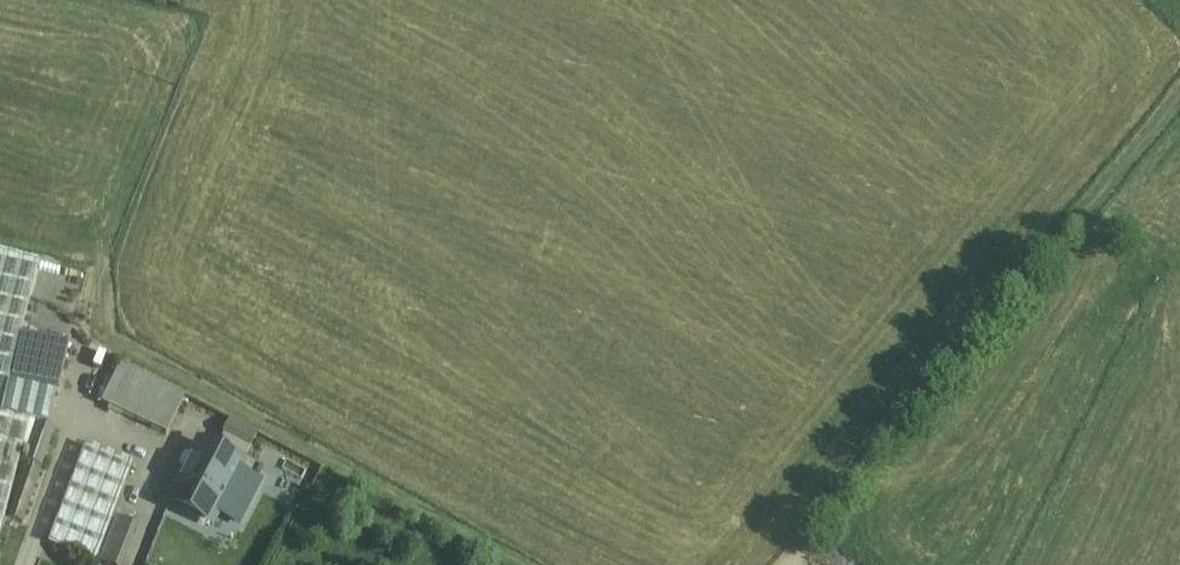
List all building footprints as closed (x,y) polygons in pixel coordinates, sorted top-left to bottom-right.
[(54,397),(66,345),(24,335),(12,386),(12,387),(54,397)] [(185,396),(120,366),(101,404),(166,436),(185,396)] [(215,452),(241,465),(257,434),(231,421),(215,452)] [(215,452),(199,443),(171,498),(213,520),(219,508),(238,471),(241,465),(215,452)] [(134,465),(86,446),(47,543),(96,562),(134,465)] [(261,483),(238,471),(219,508),(242,519),(261,483)] [(100,563),(105,564),(122,564),(138,526),(117,518),(100,563)]
